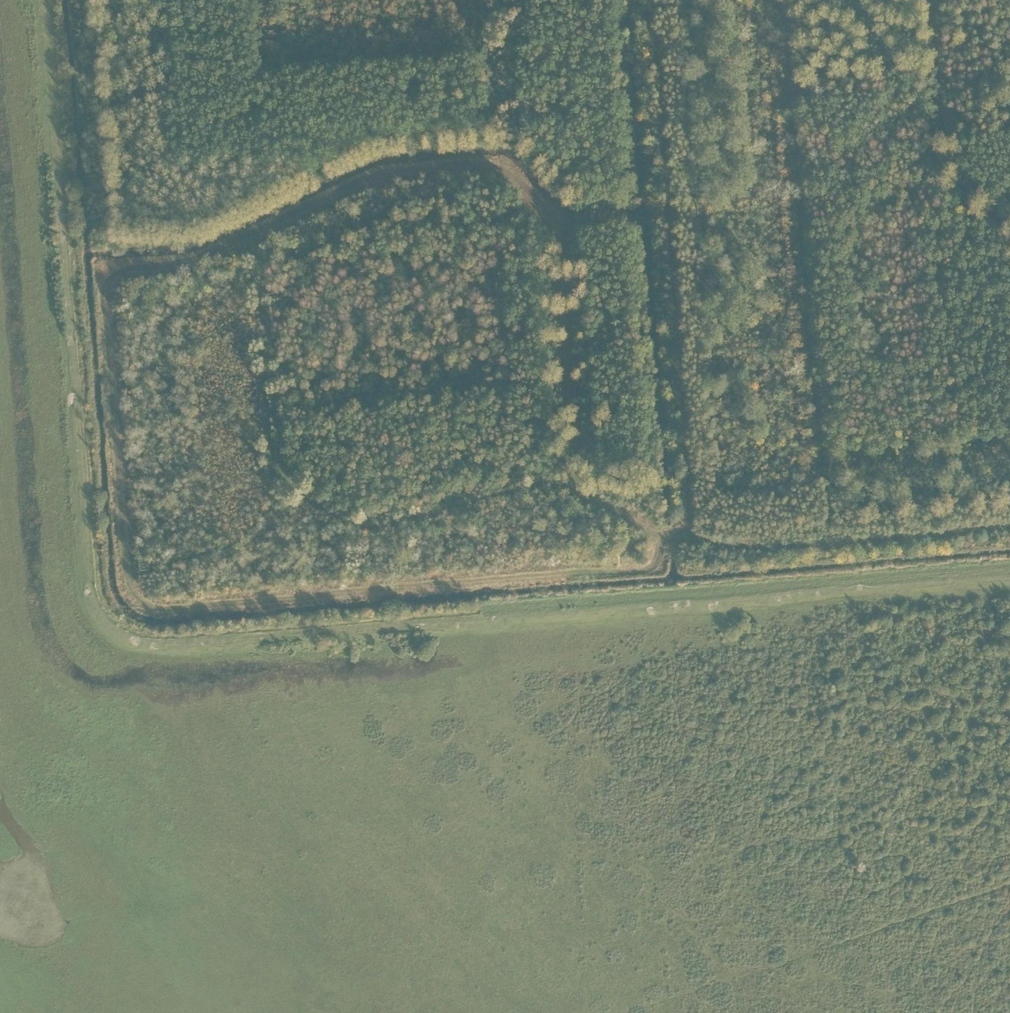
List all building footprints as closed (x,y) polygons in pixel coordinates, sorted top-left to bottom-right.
[(139,572),(150,571),(149,560),(138,561),(139,572)]
